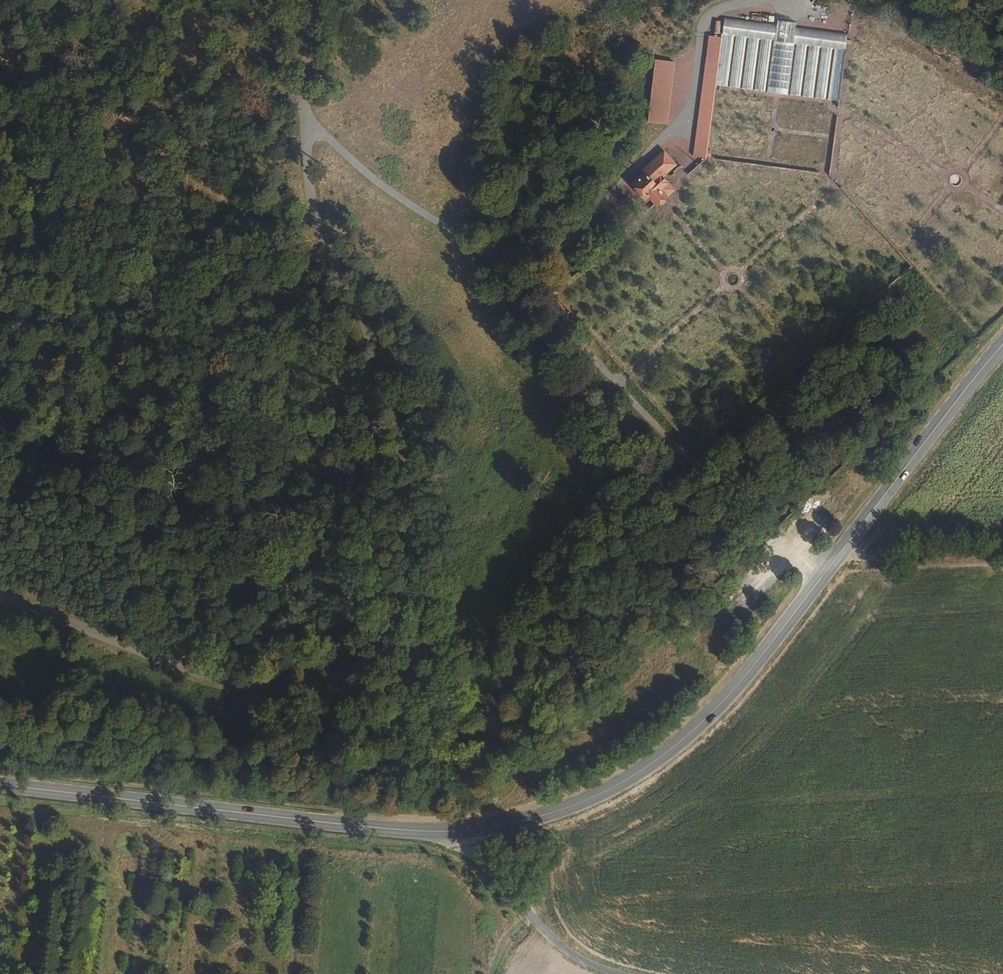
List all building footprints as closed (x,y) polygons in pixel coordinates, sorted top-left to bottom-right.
[(701,55),(690,55),(686,99),(695,100),(708,100),(715,43),(703,42),(701,55)] [(715,43),(708,100),(720,103),(728,45),(715,43)] [(728,45),(720,103),(735,105),(741,70),(737,70),(740,46),(728,45)] [(741,70),(735,105),(744,105),(750,64),(754,65),(755,48),(740,46),(737,70),(741,70)] [(794,53),(777,51),(774,67),(779,67),(773,110),(788,111),(794,53)] [(806,75),(807,55),(794,53),(788,111),(800,113),(806,75)] [(820,77),(828,77),(831,56),(807,55),(806,75),(817,77),(820,77)] [(654,59),(645,123),(667,126),(675,62),(654,59)] [(811,115),(817,77),(806,75),(800,113),(811,115)] [(817,115),(823,117),(828,77),(820,77),(817,115)] [(680,143),(679,168),(686,169),(693,110),(680,110),(676,142),(680,143)] [(613,206),(625,220),(629,216),(635,221),(643,213),(647,218),(660,205),(654,197),(663,187),(641,167),(618,188),(625,195),(613,206)]
